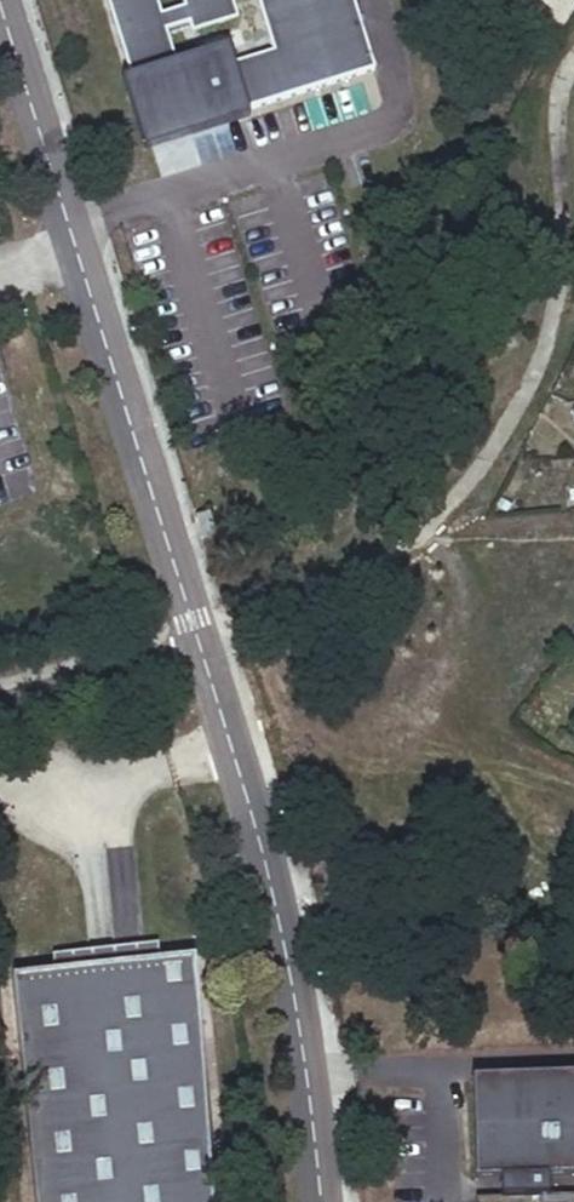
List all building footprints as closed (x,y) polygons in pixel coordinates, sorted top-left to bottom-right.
[(128,73),(120,76),(139,148),(244,115),(242,107),(372,67),(353,0),(181,0),(183,7),(160,14),(156,0),(107,0),(128,73)] [(203,527),(210,549),(222,545),(216,523),(203,527)] [(1,977),(22,1201),(197,1201),(175,961),(1,977)] [(545,1200),(545,1179),(573,1178),(573,1079),(471,1082),(474,1181),(497,1181),(498,1201),(486,1201),(573,1201),(573,1200),(545,1200)]
